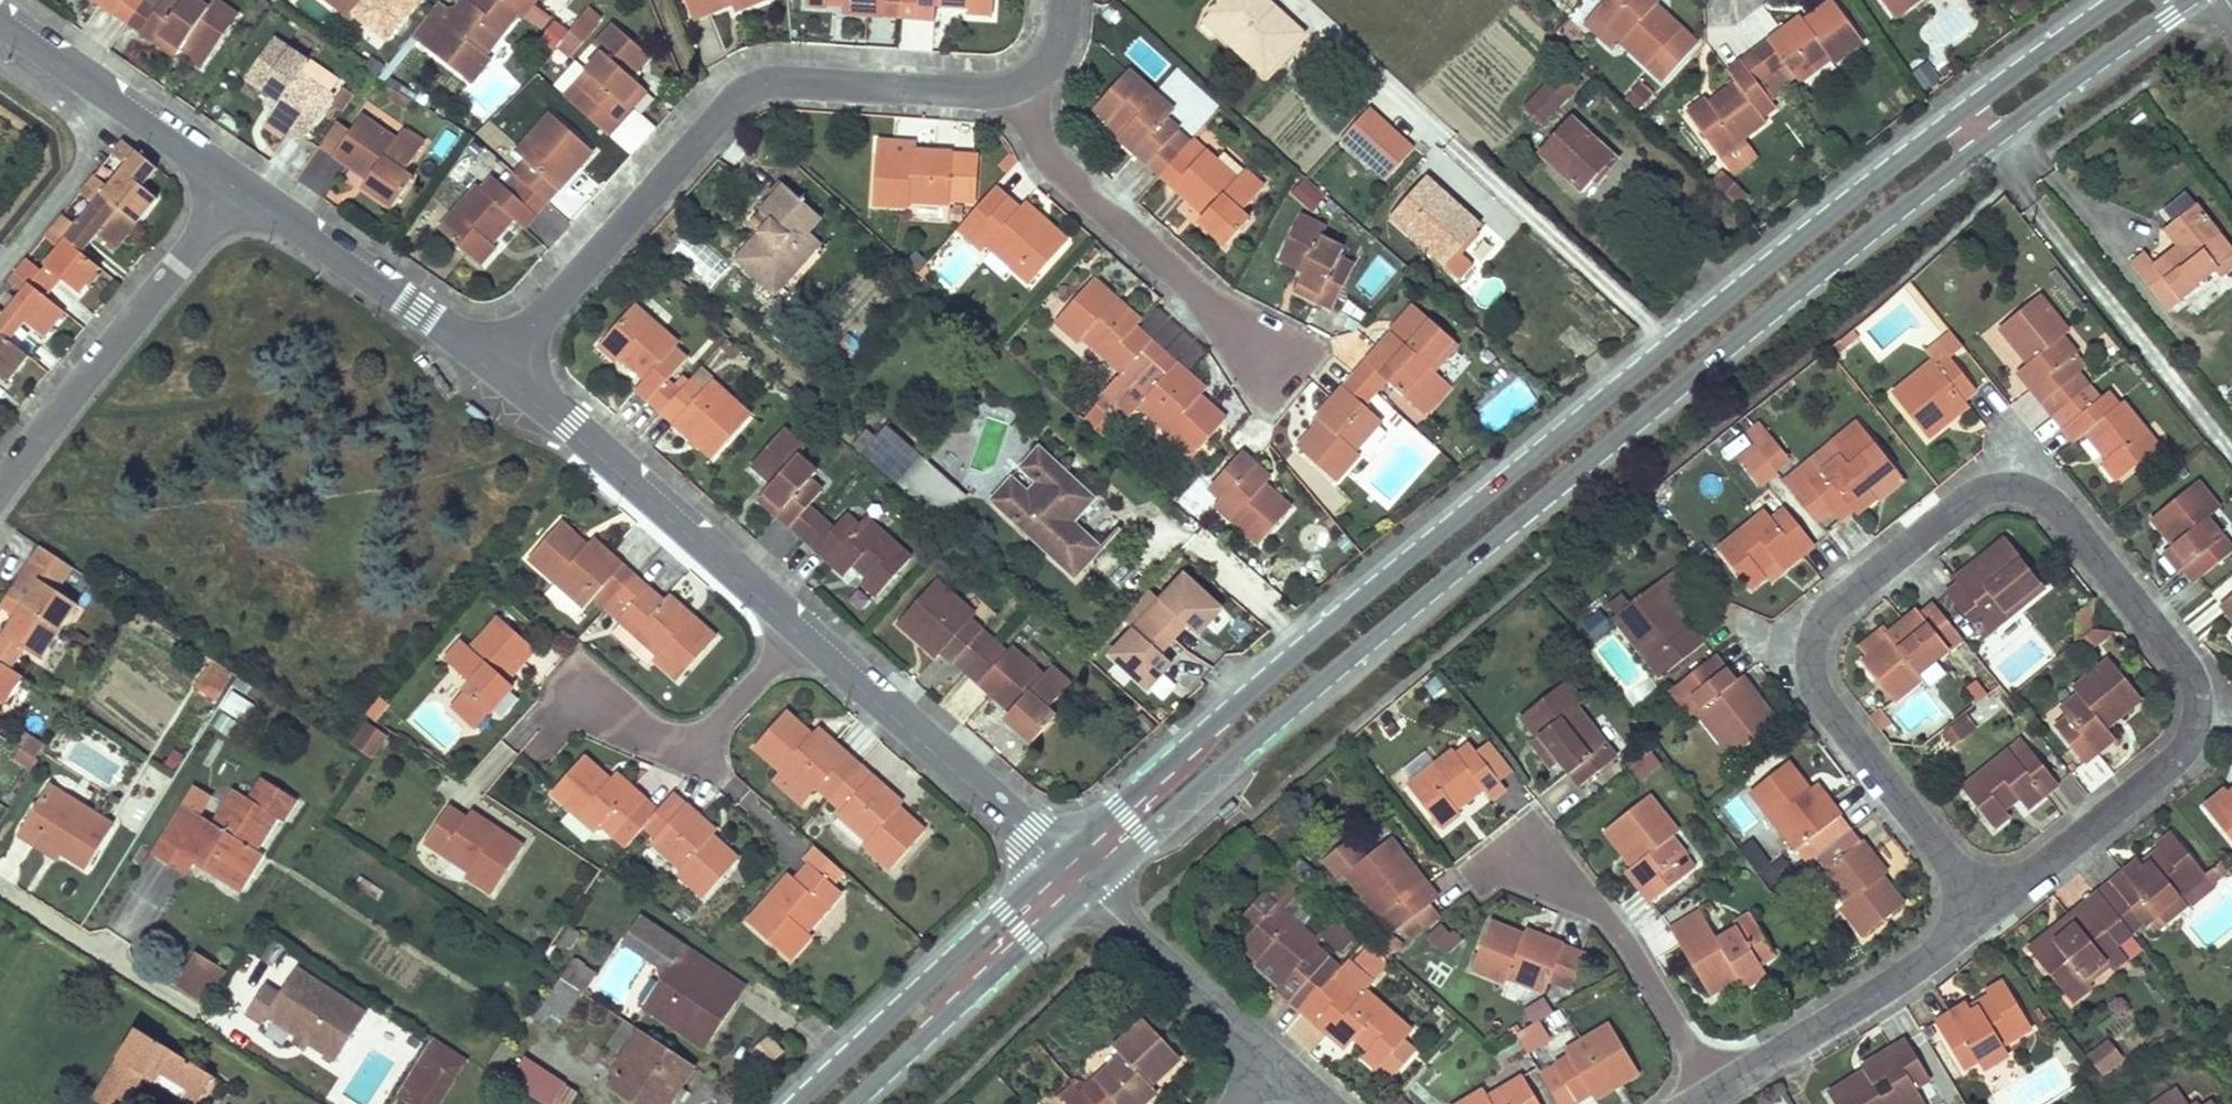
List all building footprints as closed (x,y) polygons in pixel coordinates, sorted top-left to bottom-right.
[(126,19),(140,0),(98,0),(126,19)] [(126,19),(139,28),(155,7),(146,0),(140,0),(126,19)] [(155,7),(139,28),(175,53),(187,37),(211,51),(237,12),(220,0),(213,0),(209,5),(201,0),(146,0),(155,7)] [(350,16),(353,12),(386,36),(413,0),(329,0),(350,16)] [(470,80),(491,52),(487,49),(518,9),(506,0),(471,0),(461,0),(451,12),(436,0),(435,0),(410,33),(470,80)] [(692,16),(730,0),(685,0),(692,16)] [(734,8),(755,0),(731,0),(734,8)] [(842,8),(882,11),(883,0),(843,0),(842,8)] [(882,11),(899,12),(899,0),(883,0),(882,11)] [(899,12),(915,13),(916,0),(899,0),(899,12)] [(915,13),(932,14),(934,0),(967,2),(966,7),(991,9),(992,0),(916,0),(915,13)] [(1211,8),(1224,22),(1217,29),(1263,72),(1302,31),(1273,3),(1267,10),(1259,2),(1261,0),(1219,0),(1211,8)] [(1259,2),(1267,10),(1273,3),(1270,0),(1261,0),(1259,2)] [(1618,38),(1643,62),(1677,25),(1652,2),(1654,0),(1598,0),(1593,6),(1622,33),(1618,38)] [(1754,46),(1769,68),(1782,59),(1793,74),(1795,76),(1827,55),(1831,59),(1860,37),(1832,0),(1827,0),(1802,18),(1799,15),(1754,46)] [(1892,12),(1908,0),(1882,0),(1892,12)] [(1211,8),(1203,16),(1217,29),(1224,22),(1211,8)] [(569,27),(558,41),(570,51),(595,24),(580,12),(569,27)] [(592,76),(581,89),(615,118),(645,87),(630,73),(648,52),(613,20),(594,41),(601,48),(584,68),(592,76)] [(1660,78),(1694,41),(1677,25),(1643,62),(1660,78)] [(273,35),(246,74),(278,97),(266,115),(286,129),(290,124),(305,134),(333,93),(329,91),(341,74),(311,53),(307,59),(273,35)] [(1754,46),(1740,56),(1756,77),(1769,68),(1754,46)] [(1704,95),(1685,109),(1716,151),(1718,149),(1742,133),(1764,117),(1760,111),(1773,101),(1756,77),(1740,56),(1725,67),(1734,80),(1707,100),(1704,95)] [(1782,59),(1769,68),(1780,83),(1793,74),(1782,59)] [(1127,67),(1093,104),(1108,118),(1114,112),(1126,123),(1117,133),(1145,159),(1158,171),(1176,152),(1163,141),(1176,126),(1164,116),(1172,107),(1127,67)] [(1557,68),(1522,106),(1539,120),(1574,83),(1568,78),(1557,68)] [(1574,73),(1568,78),(1574,83),(1580,78),(1574,73)] [(345,84),(332,102),(341,109),(354,90),(345,84)] [(581,89),(571,100),(605,130),(615,118),(581,89)] [(1634,90),(1628,96),(1637,105),(1643,99),(1634,90)] [(1369,105),(1341,135),(1385,176),(1413,146),(1369,105)] [(636,108),(611,136),(631,154),(657,126),(636,108)] [(524,158),(513,170),(516,172),(546,198),(592,147),(549,109),(514,149),(524,158)] [(359,112),(333,150),(368,173),(362,181),(392,201),(411,175),(404,169),(422,143),(400,127),(394,135),(359,112)] [(1108,118),(1104,122),(1117,133),(1126,123),(1114,112),(1108,118)] [(1571,116),(1539,150),(1579,186),(1591,174),(1595,177),(1614,156),(1571,116)] [(1733,169),(1757,154),(1742,133),(1718,149),(1733,169)] [(94,170),(84,182),(136,222),(157,196),(143,183),(157,166),(120,136),(111,149),(123,160),(108,180),(94,170)] [(1190,136),(1176,152),(1158,171),(1202,212),(1198,216),(1224,241),(1247,216),(1239,209),(1262,183),(1242,166),(1234,174),(1190,136)] [(913,146),(913,139),(874,137),(874,149),(911,151),(911,146),(913,146)] [(913,146),(911,146),(911,151),(874,149),(871,200),(908,202),(908,197),(950,199),(950,196),(973,197),(976,149),(913,146)] [(1707,179),(1735,205),(1746,193),(1718,167),(1707,179)] [(516,172),(504,184),(535,211),(546,198),(516,172)] [(477,183),(438,226),(480,261),(495,244),(490,239),(512,214),(524,223),(535,211),(504,184),(492,173),(480,185),(477,183)] [(1300,176),(1292,189),(1302,194),(1309,181),(1300,176)] [(1423,176),(1389,214),(1442,260),(1454,247),(1476,221),(1423,176)] [(781,286),(821,243),(809,232),(822,217),(784,181),(760,207),(770,216),(758,229),(735,255),(762,281),(768,275),(781,286)] [(61,211),(50,225),(81,250),(96,232),(116,247),(136,222),(84,182),(78,189),(92,200),(75,221),(61,211)] [(993,182),(957,224),(981,244),(984,241),(1027,280),(1065,237),(1023,199),(1018,203),(993,182)] [(760,207),(749,220),(758,229),(770,216),(760,207)] [(2172,227),(2184,244),(2178,249),(2155,266),(2140,277),(2167,311),(2193,292),(2191,288),(2221,265),(2228,273),(2231,269),(2231,254),(2196,209),(2172,227)] [(1298,212),(1277,254),(1301,265),(1292,284),(1331,303),(1352,262),(1337,253),(1341,244),(1320,234),(1324,226),(1298,212)] [(27,254),(15,269),(46,294),(61,276),(79,291),(101,266),(81,250),(50,225),(43,234),(55,246),(39,265),(27,254)] [(2172,227),(2164,232),(2178,249),(2184,244),(2172,227)] [(1454,247),(1442,260),(1455,273),(1468,260),(1454,247)] [(2146,255),(2133,267),(2140,277),(2155,266),(2146,255)] [(9,339),(25,320),(44,335),(66,310),(46,294),(15,269),(6,279),(20,290),(3,311),(0,309),(0,332),(9,339)] [(781,286),(768,275),(762,281),(775,292),(781,286)] [(1092,275),(1053,318),(1077,339),(1081,334),(1133,379),(1161,348),(1133,322),(1138,316),(1092,275)] [(2040,295),(2000,327),(2029,363),(2018,370),(2040,398),(2045,403),(2054,415),(2089,385),(2076,369),(2068,360),(2076,353),(2064,335),(2069,330),(2040,295)] [(1409,300),(1385,325),(1389,329),(1394,333),(1418,307),(1409,300)] [(632,301),(596,342),(616,358),(620,353),(644,375),(634,384),(659,406),(677,387),(666,376),(686,355),(673,342),(675,339),(632,301)] [(1389,329),(1363,358),(1384,376),(1424,412),(1450,383),(1432,367),(1455,341),(1418,307),(1394,333),(1389,329)] [(8,380),(30,355),(9,339),(0,332),(0,375),(8,380)] [(1925,349),(1935,360),(1938,365),(1947,358),(1949,356),(1936,340),(1925,349)] [(1145,390),(1136,401),(1191,450),(1224,414),(1198,390),(1202,385),(1161,348),(1133,379),(1145,390)] [(1363,358),(1352,370),(1372,388),(1384,376),(1363,358)] [(1975,390),(1947,358),(1938,365),(1935,360),(1893,393),(1929,438),(1969,406),(1965,399),(1975,390)] [(1352,370),(1341,382),(1361,401),(1372,388),(1352,370)] [(677,387),(659,406),(711,453),(750,411),(709,376),(700,386),(687,375),(677,387)] [(1320,417),(1297,443),(1334,476),(1359,450),(1354,445),(1379,417),(1361,401),(1341,382),(1314,413),(1320,417)] [(2089,385),(2054,415),(2064,427),(2100,399),(2089,385)] [(2100,399),(2064,427),(2075,442),(2088,433),(2109,458),(2105,461),(2121,481),(2160,449),(2123,404),(2118,408),(2106,393),(2100,399)] [(1755,445),(1771,433),(1772,432),(1759,417),(1743,430),(1755,445)] [(864,426),(852,440),(853,441),(939,517),(963,491),(884,420),(873,432),(864,426)] [(1856,421),(1830,443),(1838,454),(1809,480),(1838,519),(1852,508),(1856,512),(1875,496),(1870,488),(1894,467),(1856,421)] [(782,425),(751,459),(770,478),(757,494),(789,522),(807,502),(822,489),(809,475),(815,469),(797,452),(804,445),(782,425)] [(1771,433),(1755,445),(1773,467),(1788,455),(1771,433)] [(1830,443),(1800,468),(1809,480),(1838,454),(1830,443)] [(1010,474),(989,496),(1072,572),(1092,550),(1064,524),(1071,517),(1091,495),(1037,445),(1019,464),(1034,479),(1026,488),(1010,474)] [(1755,445),(1739,459),(1760,484),(1776,471),(1773,467),(1755,445)] [(1238,447),(1206,483),(1218,494),(1212,500),(1256,540),(1289,503),(1263,480),(1269,474),(1238,447)] [(1894,467),(1870,488),(1875,496),(1879,499),(1903,478),(1894,467)] [(2153,518),(2174,545),(2165,552),(2181,571),(2185,568),(2195,581),(2231,552),(2231,549),(2209,519),(2220,510),(2198,481),(2153,518)] [(807,502),(789,522),(801,533),(819,513),(807,502)] [(831,524),(813,544),(843,571),(853,561),(865,573),(861,577),(875,592),(910,554),(863,512),(856,519),(844,509),(831,524)] [(1766,511),(1719,549),(1750,588),(1765,576),(1760,569),(1775,558),(1783,567),(1812,544),(1785,509),(1774,518),(1766,511)] [(819,513),(801,533),(813,544),(831,524),(819,513)] [(1071,517),(1064,524),(1092,550),(1099,543),(1071,517)] [(560,518),(527,553),(583,604),(604,581),(622,561),(591,533),(585,539),(560,518)] [(1960,583),(1947,593),(1983,638),(2045,588),(2006,539),(1957,578),(1960,583)] [(41,543),(29,562),(42,570),(62,583),(74,565),(41,543)] [(1775,558),(1760,569),(1765,576),(1770,581),(1786,570),(1783,567),(1775,558)] [(622,561),(604,581),(615,591),(633,572),(622,561)] [(42,570),(38,577),(57,590),(62,583),(42,570)] [(615,591),(604,604),(641,636),(630,648),(645,663),(653,654),(676,676),(713,634),(667,590),(661,596),(633,572),(615,591)] [(1673,572),(1614,616),(1661,675),(1703,642),(1674,603),(1688,591),(1673,572)] [(1193,632),(1216,606),(1180,573),(1157,598),(1144,587),(1132,601),(1169,635),(1182,622),(1193,632)] [(965,667),(992,637),(969,616),(974,611),(934,575),(896,618),(933,652),(938,647),(951,659),(954,656),(965,667)] [(12,587),(7,595),(61,631),(79,604),(57,590),(38,577),(26,596),(12,587)] [(1,633),(23,646),(43,658),(61,631),(7,595),(0,605),(0,608),(14,616),(1,633)] [(2221,605),(2231,619),(2231,596),(2221,605)] [(1168,659),(1157,648),(1169,635),(1132,601),(1118,615),(1131,627),(1108,652),(1145,685),(1168,659)] [(1962,638),(1936,604),(1924,613),(1920,608),(1890,631),(1888,633),(1893,639),(1869,657),(1862,662),(1893,701),(1923,677),(1919,672),(1962,638)] [(460,638),(444,656),(468,677),(461,686),(487,709),(512,682),(505,676),(533,645),(497,613),(469,645),(460,638)] [(1597,613),(1583,623),(1596,639),(1609,628),(1597,613)] [(1886,626),(1860,646),(1869,657),(1893,639),(1888,633),(1890,631),(1886,626)] [(2087,653),(2102,641),(2093,629),(2078,642),(2087,653)] [(2102,641),(2112,633),(2093,629),(2102,641)] [(0,635),(0,640),(19,652),(23,646),(1,633),(0,635)] [(992,637),(965,667),(1009,707),(1003,713),(1031,738),(1054,712),(1045,704),(1069,679),(1049,661),(1041,670),(1010,643),(1005,648),(992,637)] [(9,666),(19,652),(0,640),(0,660),(9,666)] [(2084,656),(2087,653),(2078,642),(2074,644),(2084,656)] [(1698,709),(1734,754),(1775,721),(1739,676),(1735,679),(1715,655),(1682,681),(1692,695),(1701,706),(1698,709)] [(2019,669),(2025,677),(2043,663),(2037,656),(2019,669)] [(214,699),(232,671),(212,657),(193,685),(214,699)] [(24,676),(9,666),(0,660),(0,712),(24,676)] [(2069,718),(2056,728),(2085,764),(2115,740),(2107,730),(2140,702),(2110,663),(2075,690),(2079,696),(2063,710),(2069,718)] [(2019,669),(2005,680),(2010,688),(2025,677),(2019,669)] [(1682,681),(1672,689),(1692,714),(1698,709),(1701,706),(1692,695),(1682,681)] [(1565,682),(1523,715),(1543,743),(1538,747),(1554,767),(1561,761),(1580,785),(1615,756),(1577,705),(1581,702),(1565,682)] [(487,709),(461,686),(446,702),(472,726),(487,709)] [(241,719),(252,701),(233,689),(222,706),(241,719)] [(784,707),(752,742),(776,764),(806,791),(815,782),(827,793),(857,761),(815,723),(810,729),(784,707)] [(1884,709),(1872,719),(1883,733),(1895,723),(1884,709)] [(1958,721),(1968,732),(1977,725),(1967,714),(1958,721)] [(369,755),(385,731),(384,730),(365,718),(349,742),(369,755)] [(1958,721),(1946,731),(1955,743),(1968,732),(1958,721)] [(20,748),(33,757),(41,747),(22,735),(15,745),(20,748)] [(2025,740),(2010,751),(2016,759),(2030,748),(2025,740)] [(1620,755),(1630,767),(1646,754),(1636,742),(1620,755)] [(1457,749),(1410,785),(1443,826),(1462,812),(1459,808),(1485,788),(1492,798),(1506,788),(1472,744),(1460,752),(1457,749)] [(12,761),(28,771),(36,759),(33,757),(20,748),(12,761)] [(2010,751),(1963,787),(1994,827),(2009,815),(2005,809),(2019,799),(2027,809),(2057,784),(2030,748),(2016,759),(2010,751)] [(582,752),(550,788),(593,828),(599,821),(624,843),(641,823),(657,805),(614,767),(608,773),(582,752)] [(1646,754),(1630,767),(1637,777),(1655,762),(1648,753),(1646,754)] [(857,761),(827,793),(840,805),(836,810),(864,836),(861,839),(889,865),(923,827),(897,803),(900,800),(857,761)] [(1806,841),(1832,820),(1839,814),(1814,784),(1809,788),(1788,761),(1750,791),(1797,848),(1806,841)] [(776,764),(769,773),(799,799),(806,791),(776,764)] [(191,855),(230,880),(240,865),(248,870),(260,851),(254,847),(276,812),(285,817),(299,795),(265,773),(251,796),(237,787),(215,821),(184,801),(153,851),(168,861),(177,846),(191,855)] [(48,780),(17,830),(33,840),(38,833),(59,846),(86,863),(113,820),(48,780)] [(657,805),(641,823),(654,834),(649,839),(679,865),(675,869),(702,893),(737,854),(711,831),(714,826),(672,789),(657,805)] [(2205,808),(2231,841),(2231,791),(2229,793),(2226,790),(2205,808)] [(1649,798),(1609,827),(1637,863),(1628,871),(1651,900),(1686,873),(1675,860),(1685,854),(1671,835),(1676,831),(1649,798)] [(448,802),(423,837),(467,866),(464,872),(491,891),(523,841),(470,805),(465,812),(448,802)] [(1832,820),(1806,841),(1816,854),(1843,833),(1832,820)] [(1885,871),(1849,828),(1843,833),(1816,854),(1813,857),(1823,868),(1819,871),(1822,874),(1809,884),(1833,914),(1842,908),(1863,933),(1903,902),(1881,875),(1885,871)] [(38,833),(33,840),(54,853),(59,846),(38,833)] [(2138,862),(2109,884),(2143,926),(2143,927),(2156,918),(2165,925),(2186,906),(2179,898),(2205,877),(2172,835),(2155,848),(2161,855),(2144,869),(2138,862)] [(1390,838),(1346,871),(1394,931),(1402,925),(1430,901),(1437,896),(1390,838)] [(1742,848),(1758,869),(1770,860),(1754,839),(1742,848)] [(836,863),(810,841),(801,852),(807,858),(793,874),(787,869),(745,916),(788,954),(810,931),(804,926),(840,887),(826,875),(836,863)] [(177,846),(168,861),(183,870),(191,855),(177,846)] [(2155,848),(2138,862),(2144,869),(2161,855),(2155,848)] [(1685,854),(1675,860),(1686,873),(1694,867),(1685,854)] [(1785,856),(1761,871),(1772,889),(1796,875),(1785,856)] [(240,865),(230,880),(239,885),(248,870),(240,865)] [(1303,1011),(1340,968),(1315,946),(1318,943),(1281,912),(1302,888),(1287,874),(1266,896),(1263,894),(1244,915),(1256,925),(1239,945),(1257,961),(1261,957),(1286,979),(1278,989),(1303,1011)] [(2205,877),(2179,898),(2186,906),(2189,910),(2215,889),(2205,877)] [(2109,884),(2096,895),(2129,937),(2143,926),(2109,884)] [(2096,895),(2083,905),(2115,947),(2129,937),(2096,895)] [(1430,901),(1402,925),(1410,934),(1438,910),(1430,901)] [(1711,903),(1670,926),(1712,991),(1738,975),(1746,985),(1766,972),(1761,962),(1774,954),(1753,921),(1741,929),(1738,924),(1717,937),(1702,914),(1712,908),(1711,903)] [(2048,934),(2028,951),(2070,1002),(2089,988),(2086,982),(2107,967),(2102,957),(2115,948),(2083,905),(2067,918),(2070,922),(2051,938),(2048,934)] [(653,963),(673,934),(642,913),(622,943),(653,963)] [(1748,913),(1736,920),(1738,924),(1741,929),(1753,921),(1748,913)] [(1472,968),(1506,982),(1507,977),(1544,992),(1548,982),(1562,946),(1525,929),(1523,935),(1491,920),(1486,934),(1472,968)] [(570,922),(559,938),(570,945),(581,930),(570,922)] [(1466,926),(1452,960),(1472,968),(1486,934),(1466,926)] [(642,1001),(704,1044),(737,997),(708,977),(717,965),(673,934),(653,963),(663,970),(642,1001)] [(1425,938),(1411,952),(1419,961),(1434,948),(1425,938)] [(1387,964),(1367,946),(1357,958),(1377,976),(1387,964)] [(1583,955),(1562,946),(1548,982),(1568,990),(1583,955)] [(197,947),(176,980),(201,996),(223,963),(197,947)] [(2115,948),(2102,957),(2107,967),(2110,971),(2124,959),(2115,948)] [(559,975),(580,988),(584,991),(596,972),(571,956),(559,975)] [(1340,968),(1303,1011),(1346,1048),(1355,1038),(1369,1051),(1366,1055),(1380,1067),(1383,1063),(1406,1038),(1413,1029),(1368,989),(1376,980),(1350,957),(1340,968)] [(263,980),(245,1008),(261,1019),(266,1011),(298,1031),(307,1038),(335,1056),(365,1008),(295,963),(278,990),(263,980)] [(708,977),(737,997),(745,984),(717,965),(708,977)] [(559,975),(535,1012),(555,1025),(580,988),(559,975)] [(1967,1003),(1935,1022),(1962,1068),(1976,1060),(1982,1069),(2008,1053),(2003,1043),(2030,1028),(2003,981),(1986,991),(1992,998),(1971,1010),(1967,1003)] [(1986,991),(1967,1003),(1971,1010),(1992,998),(1986,991)] [(1546,996),(1524,1005),(1529,1020),(1552,1010),(1546,996)] [(1543,1018),(1517,1034),(1523,1043),(1528,1052),(1554,1036),(1543,1018)] [(1095,1081),(1082,1094),(1091,1103),(1144,1103),(1157,1092),(1152,1086),(1182,1057),(1144,1019),(1114,1048),(1122,1055),(1108,1069),(1115,1078),(1104,1089),(1095,1081)] [(1559,1103),(1568,1103),(1589,1092),(1592,1097),(1636,1070),(1608,1023),(1565,1049),(1568,1054),(1539,1071),(1559,1103)] [(608,1082),(644,1103),(666,1103),(694,1062),(636,1024),(609,1067),(615,1071),(608,1082)] [(91,1093),(108,1103),(123,1103),(144,1073),(151,1062),(162,1069),(190,1087),(204,1067),(136,1025),(91,1093)] [(298,1031),(292,1039),(302,1046),(307,1038),(298,1031)] [(772,1062),(786,1051),(771,1033),(757,1044),(772,1062)] [(1517,1034),(1493,1048),(1499,1059),(1523,1043),(1517,1034)] [(1396,1075),(1419,1049),(1406,1038),(1383,1063),(1396,1075)] [(1925,1101),(1917,1086),(1929,1079),(1905,1040),(1862,1066),(1864,1071),(1829,1092),(1836,1103),(1920,1103),(1925,1101)] [(2101,1040),(2083,1055),(2093,1068),(2111,1054),(2101,1040)] [(396,1089),(419,1103),(437,1103),(457,1074),(421,1050),(396,1089)] [(506,1074),(554,1103),(566,1103),(577,1089),(561,1079),(564,1077),(522,1050),(506,1074)] [(151,1062),(144,1073),(156,1079),(162,1069),(151,1062)] [(190,1087),(183,1097),(193,1103),(214,1073),(204,1067),(190,1087)] [(1115,1078),(1108,1069),(1095,1081),(1104,1089),(1115,1078)] [(1461,1103),(1539,1103),(1522,1076),(1488,1095),(1485,1090),(1461,1103)] [(1082,1094),(1073,1084),(1059,1096),(1067,1103),(1091,1103),(1082,1094)] [(2146,1103),(2188,1103),(2175,1086),(2146,1103)]
